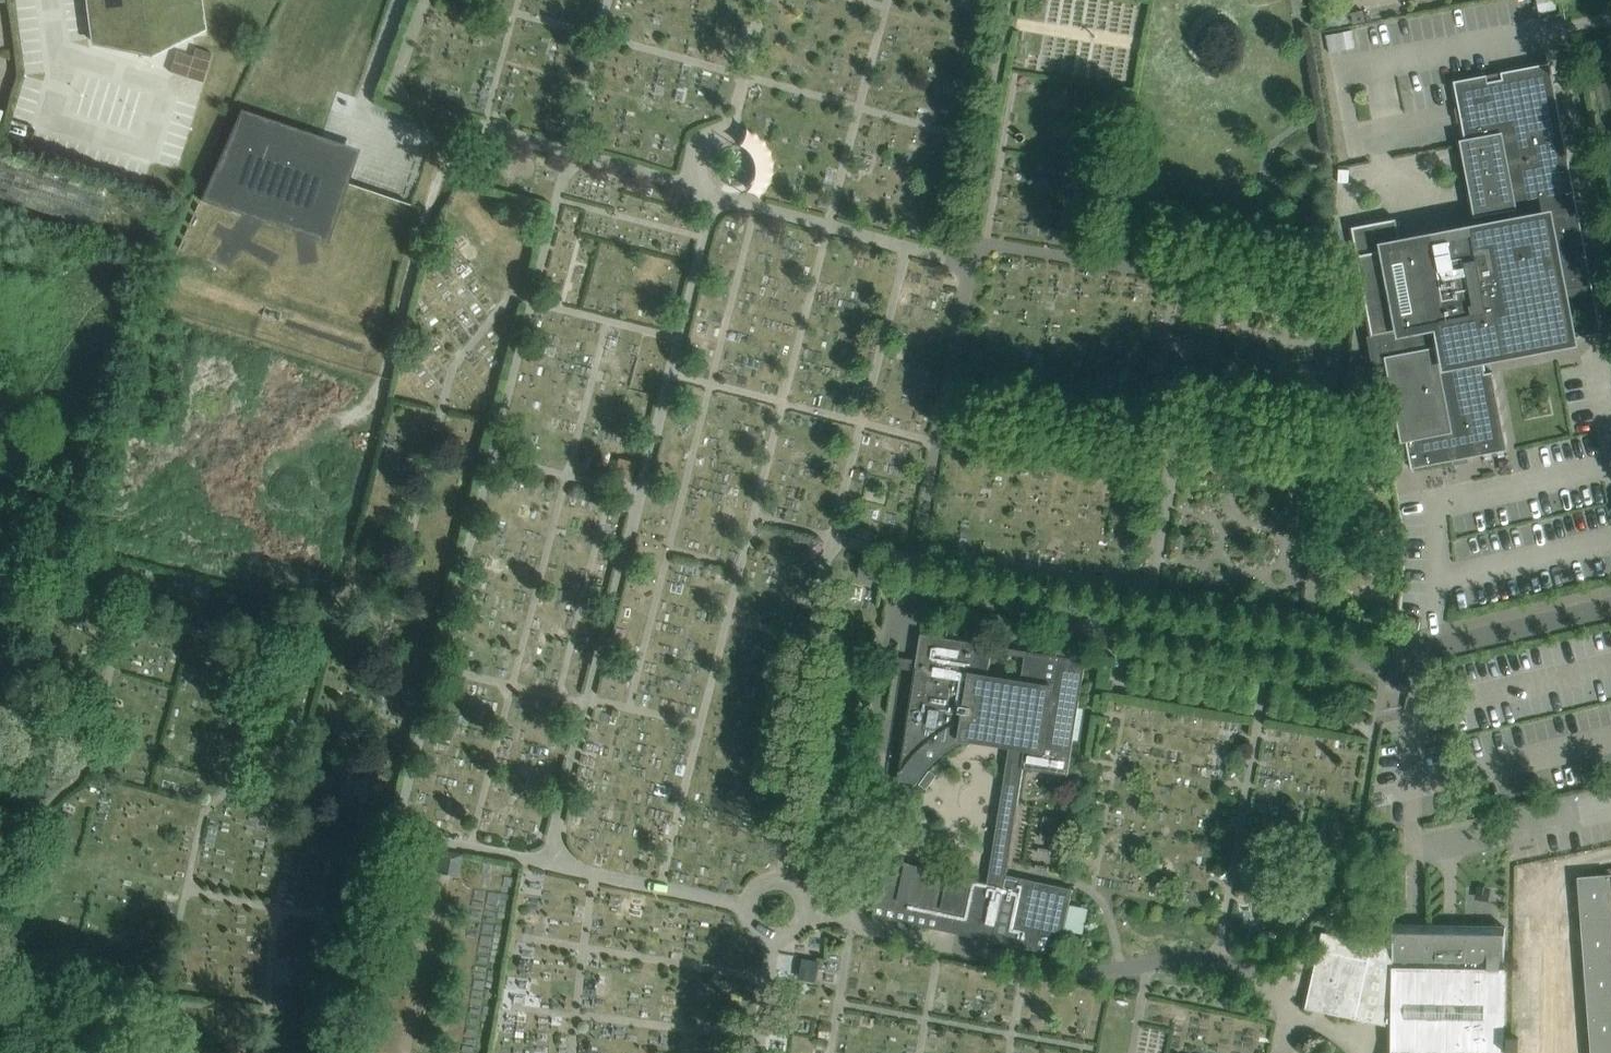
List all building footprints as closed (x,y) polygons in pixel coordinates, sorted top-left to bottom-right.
[(95,44),(109,43),(109,47),(123,45),(123,50),(137,48),(137,52),(163,49),(162,44),(176,43),(175,38),(188,37),(188,32),(201,31),(197,0),(90,0),(95,44)] [(1362,10),(1351,13),(1353,24),(1365,22),(1362,10)] [(176,51),(170,72),(203,82),(212,53),(196,48),(193,56),(176,51)] [(1555,266),(1587,259),(1578,213),(1576,202),(1548,52),(1546,52),(1548,63),(1501,72),(1487,75),(1454,81),(1479,211),(1508,206),(1512,226),(1426,242),(1402,247),(1397,219),(1352,227),(1378,364),(1391,361),(1411,469),(1508,450),(1493,372),(1485,373),(1482,356),(1537,346),(1538,345),(1569,340),(1562,299),(1555,266)] [(241,109),(200,200),(230,200),(278,217),(275,225),(328,243),(348,183),(310,170),(320,141),(257,120),(241,109)] [(0,152),(0,197),(95,227),(108,187),(0,152)] [(886,860),(873,915),(1059,954),(1073,888),(1007,874),(1024,767),(1069,774),(1086,660),(1072,657),(1059,655),(1025,650),(1024,656),(1026,657),(1022,687),(987,682),(988,675),(991,651),(993,652),(994,645),(921,633),(917,660),(922,661),(921,672),(915,671),(907,723),(899,778),(918,781),(919,779),(921,776),(923,774),(925,771),(927,769),(929,766),(931,764),(933,761),(936,759),(938,757),(940,755),(943,753),(945,751),(948,749),(951,747),(953,746),(956,744),(959,742),(962,741),(964,739),(967,738),(970,737),(973,736),(976,735),(1015,741),(993,883),(988,882),(941,872),(942,868),(935,868),(930,867),(923,866),(917,865),(912,863),(906,861),(906,864),(886,860)] [(1472,711),(1480,757),(1608,736),(1605,721),(1610,720),(1610,687),(1472,711)] [(458,874),(462,853),(441,850),(437,870),(458,874)] [(1578,877),(1591,1052),(1610,1052),(1610,875),(1578,877)] [(1392,1052),(1503,1052),(1520,1052),(1520,1037),(1505,1037),(1506,968),(1501,967),(1501,961),(1504,961),(1504,960),(1506,960),(1506,926),(1505,926),(1505,925),(1395,924),(1394,924),(1394,927),(1394,947),(1392,1026),(1392,1052)] [(1392,1026),(1394,947),(1323,932),(1306,1007),(1392,1026)]
